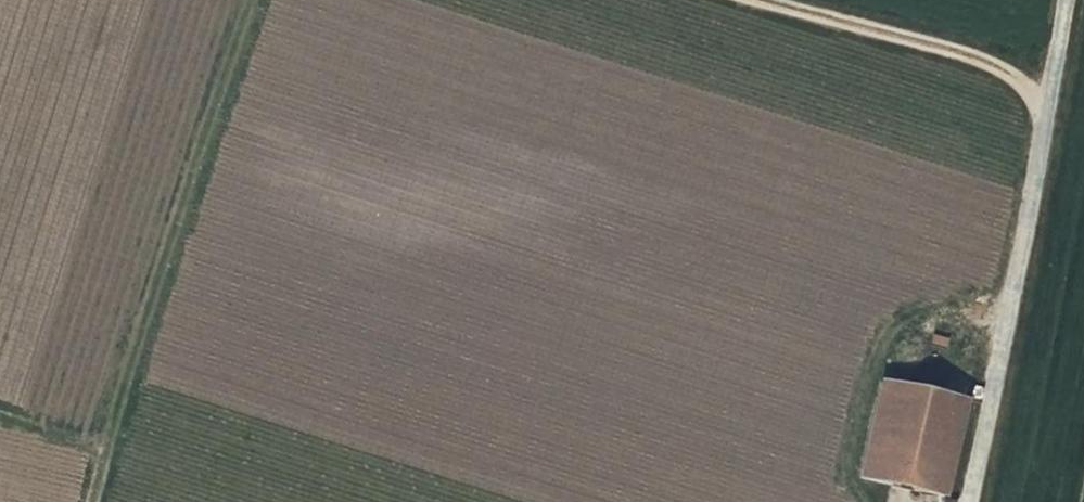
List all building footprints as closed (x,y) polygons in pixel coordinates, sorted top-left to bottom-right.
[(967,396),(883,377),(861,473),(947,492),(967,396)]
